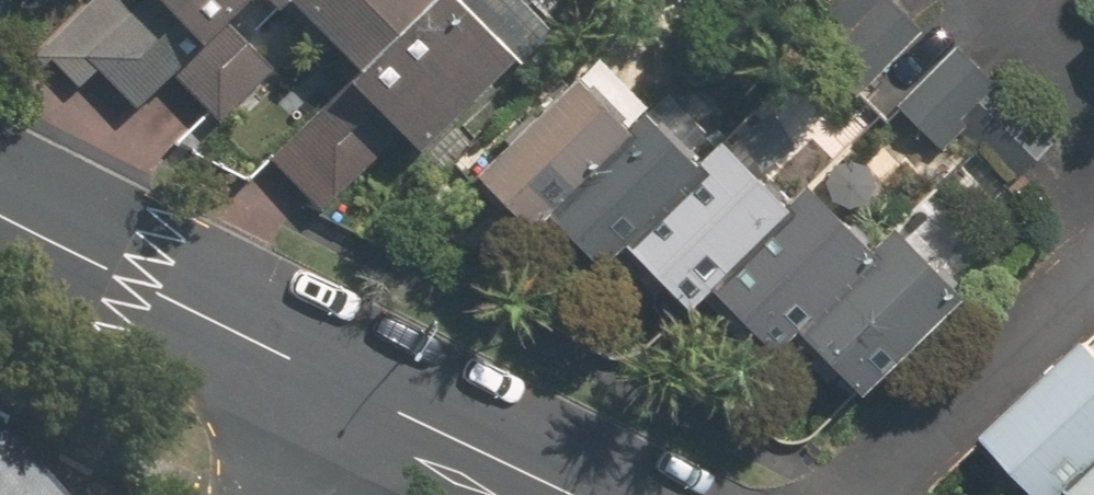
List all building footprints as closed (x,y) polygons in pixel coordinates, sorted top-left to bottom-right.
[(71,42),(179,153),(271,64),(228,20),(249,0),(115,0),(71,42)] [(461,0),(267,0),(280,14),(290,4),(354,70),(266,154),(316,205),(397,126),(418,148),(515,55),(461,0)] [(798,71),(871,0),(794,0),(761,32),(798,71)] [(888,0),(871,0),(798,71),(835,109),(917,30),(888,0)] [(1080,16),(1093,29),(1093,1),(1080,16)] [(961,45),(899,105),(940,147),(965,123),(1014,173),(1051,138),(961,45)] [(624,126),(571,73),(470,174),(530,233),(550,212),(604,265),(625,244),(689,308),(710,287),(774,350),(797,327),(857,387),(957,287),(887,218),(861,244),(795,178),(774,198),(710,134),(687,157),(640,110),(624,126)] [(1043,494),(1065,494),(1071,490),(1093,468),(1093,347),(1093,345),(991,440),(1043,494)] [(0,439),(0,494),(52,494),(0,439)] [(1075,494),(1093,494),(1093,468),(1071,490),(1075,494)]
